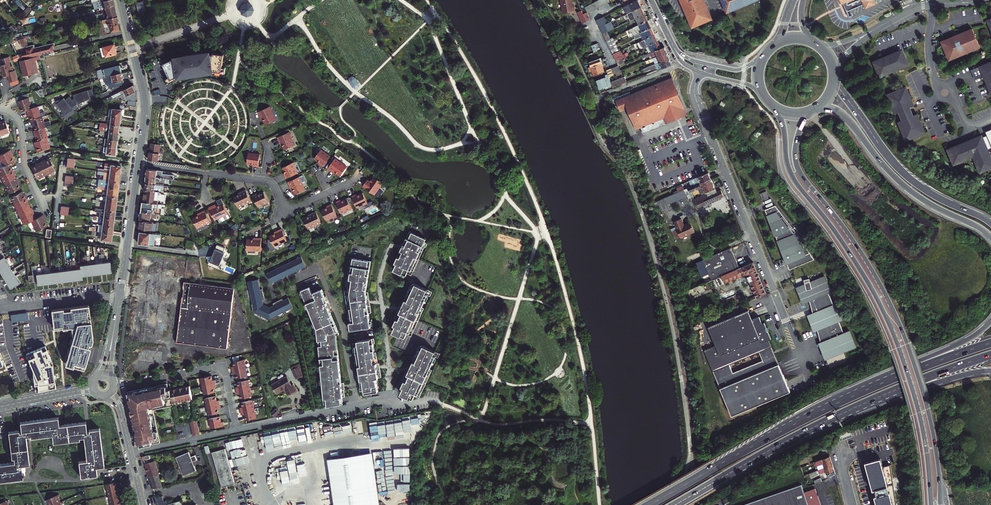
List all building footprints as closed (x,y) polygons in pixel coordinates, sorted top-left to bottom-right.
[(98,8),(113,4),(112,0),(103,0),(93,2),(94,9),(98,8)] [(562,14),(574,12),(572,0),(559,0),(562,14)] [(585,8),(586,12),(587,14),(609,3),(608,0),(600,0),(585,8)] [(692,29),(714,20),(705,0),(680,0),(692,29)] [(727,14),(760,0),(721,0),(727,14)] [(842,6),(843,5),(846,12),(848,13),(864,6),(865,8),(865,10),(875,6),(874,3),(873,2),(878,0),(839,0),(842,6)] [(623,8),(627,15),(641,8),(637,2),(623,8)] [(97,14),(104,12),(115,10),(113,4),(98,8),(98,11),(96,11),(97,14)] [(644,15),(641,8),(627,15),(630,22),(635,20),(644,15)] [(115,10),(104,12),(105,18),(117,16),(115,10)] [(582,14),(580,10),(576,12),(582,24),(585,22),(582,14)] [(647,22),(644,15),(635,20),(638,27),(647,22)] [(117,16),(105,18),(94,21),(95,25),(97,24),(103,23),(106,35),(118,32),(116,23),(119,23),(117,16)] [(596,22),(599,28),(609,24),(605,17),(596,22)] [(650,29),(647,22),(638,27),(629,31),(632,38),(636,36),(650,29)] [(103,23),(97,24),(100,36),(106,35),(103,23)] [(609,24),(599,28),(602,35),(607,33),(614,30),(611,23),(609,24)] [(654,36),(650,29),(636,36),(637,39),(639,38),(641,42),(654,36)] [(971,29),(941,42),(948,60),(979,47),(971,29)] [(654,36),(641,42),(633,46),(637,53),(648,47),(657,43),(654,36)] [(22,47),(25,46),(26,46),(24,38),(18,40),(22,47)] [(613,39),(610,40),(606,42),(609,49),(613,47),(615,46),(613,39)] [(42,56),(54,53),(52,46),(55,46),(54,43),(34,47),(34,44),(26,46),(25,46),(27,53),(16,56),(19,60),(32,58),(42,56)] [(648,47),(651,54),(660,50),(657,43),(648,47)] [(593,55),(598,53),(598,52),(601,51),(599,45),(591,48),(593,55)] [(115,46),(100,50),(103,59),(117,56),(115,46)] [(649,58),(650,61),(667,54),(665,48),(660,50),(651,54),(644,57),(645,59),(649,58)] [(909,65),(903,49),(873,62),(880,78),(909,65)] [(174,59),(164,63),(171,76),(167,78),(170,83),(179,78),(177,76),(181,75),(182,77),(184,77),(184,78),(188,77),(187,75),(190,74),(190,73),(204,71),(204,72),(206,72),(206,74),(210,74),(210,72),(225,73),(226,67),(223,67),(225,54),(214,52),(214,54),(208,53),(203,53),(203,52),(184,55),(185,56),(180,57),(174,60),(174,59)] [(622,60),(623,59),(620,53),(616,54),(612,56),(616,63),(622,60)] [(667,54),(650,61),(646,63),(647,66),(654,63),(655,66),(669,60),(667,54)] [(32,58),(35,72),(46,69),(42,56),(32,58)] [(7,58),(0,60),(2,66),(0,66),(0,74),(1,78),(6,77),(9,87),(17,85),(12,71),(11,72),(10,67),(9,67),(7,63),(8,62),(7,58)] [(32,58),(19,60),(22,75),(35,72),(32,58)] [(604,74),(599,60),(590,64),(595,78),(604,74)] [(658,71),(672,65),(669,60),(655,66),(643,71),(644,74),(657,69),(658,71)] [(969,69),(974,78),(982,75),(980,78),(985,82),(990,94),(990,60),(969,69)] [(96,72),(97,78),(102,77),(102,76),(120,72),(119,65),(103,69),(101,70),(101,71),(96,72)] [(619,74),(617,68),(607,72),(610,79),(614,77),(614,76),(619,74)] [(109,88),(124,84),(120,72),(102,76),(104,84),(108,82),(109,88)] [(607,75),(605,76),(606,78),(596,82),(600,91),(612,86),(607,75)] [(353,76),(349,78),(349,82),(353,88),(356,89),(359,87),(359,83),(356,78),(353,76)] [(671,77),(615,101),(620,113),(627,110),(636,130),(640,128),(644,135),(667,126),(667,124),(687,115),(685,110),(678,94),(671,77)] [(615,89),(628,83),(626,78),(613,83),(615,89)] [(125,89),(107,98),(109,101),(121,95),(126,93),(127,97),(135,93),(135,92),(136,91),(133,85),(125,89)] [(913,104),(905,86),(885,94),(893,113),(896,111),(900,120),(896,121),(904,140),(924,132),(916,112),(913,114),(909,105),(913,104)] [(43,87),(36,90),(41,97),(45,96),(43,87)] [(55,100),(65,113),(76,104),(75,102),(77,100),(79,103),(90,98),(89,96),(94,95),(91,88),(73,94),(74,97),(72,99),(70,96),(65,99),(64,97),(61,100),(60,99),(55,100)] [(16,96),(17,101),(29,97),(28,92),(16,96)] [(135,93),(127,97),(129,100),(128,105),(137,106),(138,101),(137,101),(136,94),(135,93)] [(29,97),(17,101),(19,107),(20,107),(22,112),(27,110),(32,108),(31,104),(29,97)] [(32,108),(27,110),(28,116),(29,116),(31,121),(31,120),(43,117),(45,116),(44,112),(40,113),(38,106),(32,108)] [(269,106),(257,112),(260,119),(262,118),(265,125),(275,120),(269,106)] [(123,110),(114,109),(113,116),(122,117),(123,110)] [(122,117),(113,116),(112,123),(121,124),(122,117)] [(43,117),(31,120),(33,126),(34,126),(35,131),(45,127),(51,125),(50,121),(45,123),(43,117)] [(5,134),(5,133),(9,132),(5,120),(0,122),(0,135),(5,134)] [(111,131),(112,123),(99,122),(98,129),(101,129),(111,131)] [(121,124),(112,123),(111,131),(120,132),(121,124)] [(47,134),(45,127),(35,131),(33,131),(35,137),(36,137),(38,142),(46,139),(48,138),(47,134)] [(946,149),(952,163),(972,155),(978,171),(990,166),(990,161),(986,149),(990,147),(990,149),(990,127),(983,130),(985,134),(981,136),(980,134),(946,149)] [(120,132),(111,131),(110,138),(119,139),(120,132)] [(291,131),(280,136),(283,143),(285,142),(288,149),(298,144),(291,131)] [(105,145),(109,145),(118,146),(119,139),(110,138),(106,138),(105,145)] [(38,142),(34,143),(36,147),(37,147),(38,152),(49,149),(47,145),(48,144),(46,139),(38,142)] [(161,161),(163,144),(153,143),(151,160),(161,161)] [(117,154),(118,146),(109,145),(108,153),(117,154)] [(320,163),(323,165),(330,154),(321,148),(315,157),(321,161),(320,163)] [(0,155),(0,160),(1,162),(2,162),(4,166),(10,163),(15,161),(12,156),(13,155),(10,150),(0,155)] [(258,167),(260,154),(248,153),(247,164),(255,165),(255,166),(258,167)] [(347,164),(333,155),(326,166),(334,171),(335,169),(341,174),(347,164)] [(75,158),(67,157),(66,166),(74,167),(75,158)] [(44,160),(40,162),(46,175),(51,172),(55,170),(49,158),(45,161),(44,160)] [(46,175),(40,162),(36,164),(36,165),(31,167),(37,178),(41,177),(46,175)] [(110,171),(111,164),(111,163),(105,162),(104,168),(98,167),(98,170),(110,171)] [(298,172),(293,162),(283,166),(286,171),(284,172),(287,178),(298,172)] [(10,163),(4,166),(0,168),(0,174),(1,176),(13,170),(10,163)] [(121,165),(111,164),(110,171),(120,172),(121,165)] [(149,176),(174,178),(176,178),(177,175),(165,173),(166,170),(150,169),(149,176)] [(16,177),(13,170),(1,176),(4,183),(16,177)] [(103,174),(103,178),(119,180),(120,172),(110,171),(98,170),(97,174),(103,174)] [(697,208),(724,197),(722,191),(718,193),(710,173),(689,182),(691,188),(686,190),(684,186),(678,189),(680,193),(659,202),(661,207),(700,189),(703,194),(693,198),(697,208)] [(73,175),(65,174),(65,182),(73,184),(73,175)] [(306,179),(303,174),(288,181),(292,189),(294,188),(296,193),(306,189),(303,182),(305,181),(306,179)] [(149,176),(148,183),(171,185),(173,186),(174,178),(149,176)] [(368,182),(365,186),(376,195),(380,198),(384,192),(380,189),(385,183),(376,176),(370,184),(368,182)] [(22,187),(16,177),(4,183),(9,193),(22,187)] [(99,177),(98,185),(118,188),(119,180),(103,178),(99,177)] [(154,190),(165,191),(166,188),(171,188),(171,185),(148,183),(147,189),(154,190)] [(118,188),(98,185),(98,190),(107,191),(107,193),(117,195),(118,188)] [(239,206),(252,200),(246,188),(238,192),(239,194),(234,196),(239,206)] [(22,189),(10,195),(14,203),(27,197),(22,189)] [(147,194),(146,201),(168,204),(169,195),(172,195),(172,192),(165,191),(154,190),(153,194),(150,193),(149,194),(147,194)] [(259,205),(269,200),(265,191),(260,193),(259,191),(253,194),(259,205)] [(356,193),(352,195),(358,207),(361,205),(362,209),(370,205),(368,202),(363,192),(357,195),(356,193)] [(107,193),(106,201),(116,202),(117,195),(107,193)] [(30,204),(27,197),(14,203),(17,210),(30,204)] [(220,205),(219,203),(211,207),(216,219),(219,217),(221,221),(231,217),(225,203),(227,202),(225,197),(220,199),(222,202),(223,204),(220,205)] [(340,199),(336,200),(342,212),(352,207),(347,197),(341,200),(340,199)] [(106,201),(105,208),(115,210),(116,202),(106,201)] [(145,211),(157,213),(158,211),(164,211),(165,208),(168,209),(168,204),(146,201),(145,211)] [(337,214),(332,202),(328,204),(329,206),(322,209),(327,219),(337,214)] [(30,204),(17,210),(21,217),(33,211),(30,204)] [(765,209),(789,269),(814,259),(775,205),(765,209)] [(70,207),(62,206),(61,214),(69,215),(70,207)] [(99,215),(104,216),(114,217),(115,210),(105,208),(95,207),(95,210),(100,211),(99,215)] [(206,209),(198,212),(199,214),(194,216),(198,226),(211,221),(206,209)] [(309,227),(322,221),(316,210),(309,214),(309,215),(304,218),(309,227)] [(21,217),(24,224),(29,222),(36,218),(33,211),(21,217)] [(144,219),(154,220),(154,218),(159,219),(160,214),(157,213),(145,211),(144,219)] [(36,218),(29,222),(34,232),(46,226),(41,216),(36,218)] [(114,217),(104,216),(102,224),(113,225),(114,217)] [(143,227),(156,228),(157,221),(154,220),(144,219),(143,227)] [(695,231),(690,222),(684,226),(681,219),(674,222),(681,238),(695,231)] [(113,225),(102,224),(99,223),(98,231),(112,233),(113,225)] [(275,245),(288,239),(282,227),(274,231),(275,233),(270,235),(275,245)] [(425,235),(412,229),(410,228),(406,235),(404,241),(402,240),(399,246),(401,247),(395,260),(397,261),(395,267),(400,270),(399,271),(403,273),(404,272),(407,273),(408,271),(410,272),(413,267),(424,243),(425,244),(426,240),(423,239),(425,235)] [(112,233),(98,231),(95,231),(92,230),(91,234),(94,235),(94,238),(111,240),(112,233)] [(158,234),(143,232),(142,243),(157,245),(158,234)] [(248,248),(262,249),(262,236),(254,236),(254,238),(248,238),(248,248)] [(226,248),(218,244),(209,265),(218,268),(226,248)] [(712,280),(740,268),(731,248),(703,260),(712,280)] [(10,287),(19,282),(0,250),(0,270),(10,287)] [(377,260),(357,256),(350,284),(353,284),(352,288),(349,289),(351,307),(353,307),(355,320),(352,321),(353,328),(376,326),(375,318),(373,318),(372,312),(374,312),(372,291),(370,291),(370,288),(371,288),(377,260)] [(301,257),(267,273),(271,283),(274,282),(274,284),(284,279),(283,277),(287,275),(288,277),(298,272),(297,271),(301,269),(302,270),(307,268),(301,257)] [(80,265),(81,269),(36,275),(35,267),(31,267),(31,276),(32,282),(37,282),(37,284),(82,279),(82,276),(112,272),(111,262),(80,265)] [(766,293),(754,263),(740,268),(712,280),(688,291),(692,300),(748,274),(757,297),(766,293)] [(805,283),(797,287),(803,303),(810,301),(813,312),(808,314),(815,331),(818,330),(821,342),(819,343),(826,359),(857,347),(850,330),(843,333),(839,322),(843,320),(837,303),(833,304),(829,293),(832,292),(826,275),(810,281),(809,278),(804,280),(805,283)] [(251,302),(250,302),(252,311),(269,319),(276,315),(276,314),(292,306),(287,296),(282,299),(281,297),(272,302),(273,304),(269,306),(262,303),(261,298),(263,297),(261,287),(259,288),(257,278),(246,280),(251,302)] [(433,288),(416,281),(414,280),(413,282),(411,281),(407,290),(404,296),(406,297),(403,303),(401,302),(395,315),(397,316),(394,322),(397,323),(394,329),(399,331),(399,333),(403,335),(403,333),(406,334),(408,331),(412,333),(419,318),(420,315),(421,316),(422,314),(421,314),(425,305),(423,304),(426,297),(428,298),(430,294),(428,293),(428,292),(431,293),(433,288)] [(228,348),(234,287),(183,282),(177,343),(228,348)] [(307,284),(299,288),(300,289),(298,290),(300,295),(302,294),(305,301),(304,302),(306,306),(307,305),(311,313),(309,314),(316,330),(317,330),(319,342),(320,355),(321,361),(321,362),(319,363),(319,367),(321,367),(323,376),(320,376),(321,380),(323,380),(324,388),(322,388),(323,395),(324,399),(327,399),(327,403),(344,401),(343,395),(345,395),(344,387),(345,387),(344,380),(341,381),(341,374),(338,352),(338,347),(336,333),(339,332),(337,325),(333,319),(331,313),(328,307),(330,306),(325,293),(323,294),(320,285),(310,290),(307,284)] [(730,303),(731,305),(741,301),(736,290),(724,295),(722,292),(718,294),(723,306),(730,303)] [(89,303),(52,308),(54,328),(72,326),(73,335),(66,363),(85,369),(94,338),(89,303)] [(714,373),(730,366),(761,353),(773,348),(769,339),(772,338),(769,331),(767,332),(766,330),(768,329),(765,323),(763,323),(761,318),(755,321),(750,311),(713,326),(721,344),(705,351),(714,373)] [(376,337),(360,339),(360,341),(355,342),(357,364),(358,368),(357,368),(357,369),(358,369),(358,373),(360,390),(365,389),(365,392),(368,392),(368,394),(373,393),(372,391),(379,391),(377,379),(377,377),(382,376),(380,362),(379,362),(378,351),(376,351),(376,342),(377,342),(376,337)] [(441,350),(424,342),(422,341),(421,344),(419,343),(416,351),(413,358),(414,358),(411,364),(409,363),(403,376),(405,377),(402,384),(405,385),(402,390),(407,393),(407,395),(411,396),(411,395),(414,396),(416,393),(420,395),(426,382),(427,380),(428,377),(429,377),(430,376),(429,375),(433,367),(431,366),(434,358),(436,359),(438,356),(436,354),(436,353),(439,355),(441,350)] [(38,393),(61,388),(54,364),(47,345),(34,348),(27,354),(36,377),(38,393)] [(730,366),(714,373),(732,416),(791,391),(773,348),(761,353),(764,360),(733,373),(730,366)] [(240,360),(232,361),(233,368),(231,368),(232,373),(234,373),(236,379),(244,377),(240,360)] [(298,368),(297,366),(292,368),(293,370),(292,371),(296,379),(303,376),(299,368),(298,368)] [(287,374),(272,383),(277,392),(283,388),(283,387),(284,387),(287,392),(295,387),(287,374)] [(213,375),(206,376),(209,394),(217,392),(216,386),(218,386),(217,380),(215,381),(213,375)] [(244,380),(236,382),(238,388),(236,388),(237,394),(239,393),(240,399),(248,398),(244,380)] [(153,408),(172,404),(168,383),(128,391),(140,448),(160,443),(153,408)] [(192,395),(189,383),(170,387),(173,399),(192,395)] [(216,395),(208,397),(212,414),(220,413),(218,407),(221,406),(219,401),(217,402),(216,395)] [(249,401),(241,402),(242,408),(240,409),(241,414),(243,413),(244,420),(252,418),(249,401)] [(280,412),(277,408),(271,412),(275,416),(280,412)] [(422,414),(389,419),(391,436),(398,435),(398,432),(406,431),(406,427),(416,426),(416,421),(423,420),(422,414)] [(23,477),(23,474),(24,474),(24,471),(23,472),(22,467),(20,467),(20,465),(29,464),(26,436),(30,435),(31,437),(53,435),(54,442),(81,439),(80,437),(85,436),(88,460),(80,461),(82,476),(99,474),(98,466),(106,465),(101,427),(90,428),(91,430),(88,430),(86,420),(60,423),(59,416),(21,421),(23,431),(21,432),(20,429),(10,431),(13,457),(15,457),(15,461),(0,463),(0,480),(23,477)] [(220,416),(212,418),(214,426),(224,424),(224,422),(222,422),(220,416)] [(200,434),(197,420),(191,421),(194,436),(200,434)] [(310,434),(309,426),(302,427),(303,435),(310,434)] [(283,429),(275,431),(275,437),(270,437),(271,445),(293,442),(293,439),(301,437),(300,429),(284,431),(283,429)] [(216,443),(204,446),(206,452),(218,450),(216,443)] [(234,484),(225,449),(212,452),(222,488),(234,484)] [(326,457),(334,504),(380,504),(372,450),(326,457)] [(191,456),(189,451),(176,457),(184,475),(197,470),(195,466),(197,465),(195,461),(197,460),(195,454),(191,456)] [(824,464),(826,468),(833,465),(830,456),(817,462),(819,466),(824,464)] [(881,459),(865,463),(876,504),(896,504),(890,464),(883,466),(881,459)] [(163,486),(155,461),(145,464),(153,488),(163,486)] [(826,468),(821,470),(822,475),(827,473),(829,478),(836,475),(833,465),(826,468)] [(117,481),(106,483),(112,504),(123,504),(117,481)] [(802,484),(742,504),(809,504),(804,492),(802,484)] [(804,492),(809,504),(822,504),(815,488),(804,492)] [(59,497),(60,496),(59,494),(48,499),(51,504),(63,504),(59,497)] [(156,498),(158,504),(168,504),(167,500),(164,501),(162,496),(156,498)]
